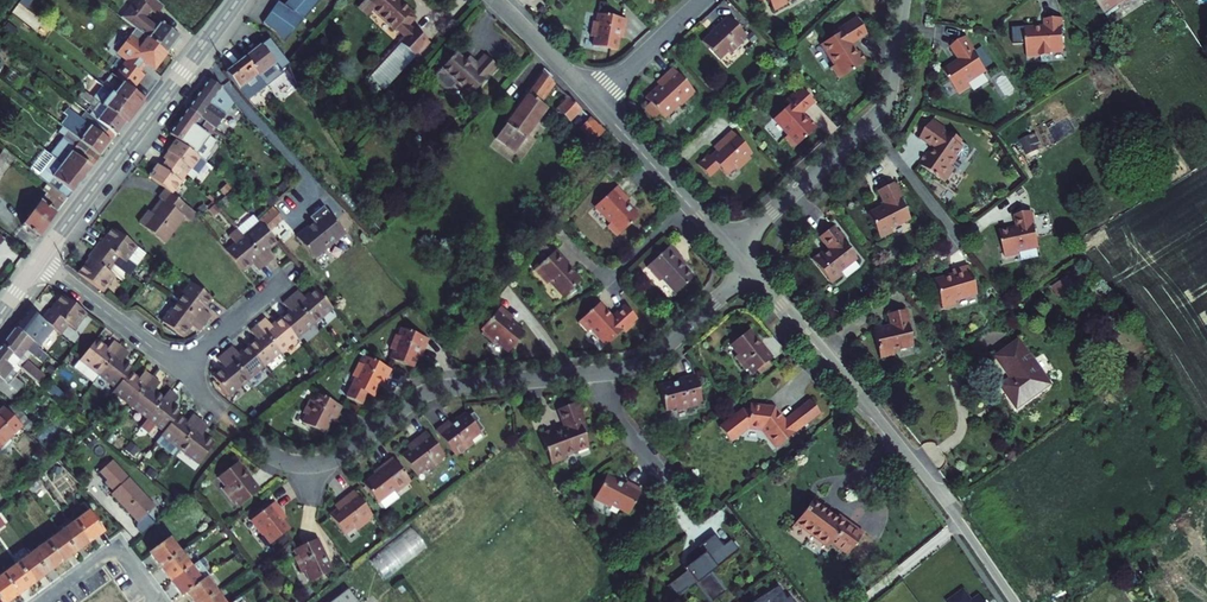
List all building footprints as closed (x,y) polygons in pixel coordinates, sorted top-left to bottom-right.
[(165,5),(160,0),(136,0),(123,16),(168,51),(181,36),(163,21),(158,26),(147,17),(153,9),(158,13),(165,5)] [(282,6),(302,21),(321,0),(287,0),(282,6)] [(415,11),(404,0),(365,0),(361,4),(371,14),(376,8),(398,29),(399,28),(406,20),(415,11)] [(785,7),(783,4),(789,0),(755,0),(758,5),(765,1),(773,13),(785,7)] [(1137,1),(1136,0),(1089,0),(1106,26),(1119,18),(1116,14),(1137,1)] [(276,2),(260,24),(273,32),(281,43),(302,21),(282,6),(276,2)] [(168,51),(123,16),(117,25),(142,44),(136,53),(155,68),(168,51)] [(623,22),(596,17),(594,25),(590,24),(587,39),(593,40),(591,49),(613,53),(616,40),(618,31),(621,32),(623,22)] [(745,38),(726,18),(714,29),(716,31),(701,45),(717,62),(726,55),(728,57),(741,45),(739,43),(745,38)] [(415,29),(406,20),(399,28),(407,36),(415,29)] [(854,57),(848,48),(865,37),(854,21),(832,37),(834,40),(819,50),(833,70),(830,73),(838,84),(864,66),(857,55),(854,57)] [(407,36),(370,74),(384,89),(431,41),(416,27),(415,29),(407,36)] [(1061,27),(1045,28),(1045,34),(1026,35),(1027,64),(1042,64),(1042,70),(1051,69),(1051,58),(1063,57),(1061,27)] [(269,40),(244,58),(245,59),(264,85),(284,72),(281,68),(284,66),(269,40)] [(986,78),(973,58),(975,57),(966,44),(952,54),(960,66),(944,77),(960,101),(970,94),(968,90),(986,78)] [(459,55),(444,71),(439,76),(439,81),(446,87),(452,87),(456,82),(472,97),(499,69),(486,56),(474,69),(459,55)] [(244,58),(223,73),(243,100),(245,102),(252,97),(265,87),(264,85),(245,59),(244,58)] [(99,82),(91,93),(126,120),(144,98),(126,84),(107,69),(97,80),(105,86),(105,87),(99,82)] [(693,97),(670,71),(654,86),(657,89),(643,101),(647,106),(642,110),(651,121),(657,116),(661,121),(677,107),(679,109),(693,97)] [(526,141),(551,108),(544,104),(548,99),(544,97),(553,85),(539,74),(504,119),(507,121),(494,137),(513,151),(523,139),(526,141)] [(216,128),(232,108),(219,87),(211,80),(190,107),(216,128)] [(126,120),(91,93),(86,99),(93,104),(88,110),(90,111),(114,130),(117,132),(126,120)] [(814,133),(806,124),(804,126),(798,120),(811,107),(800,95),(793,101),(791,99),(784,105),(788,109),(771,125),(785,141),(781,144),(790,154),(814,133)] [(252,97),(245,102),(270,130),(278,125),(252,97)] [(581,110),(571,98),(560,110),(571,121),(581,110)] [(216,128),(190,107),(170,132),(192,150),(191,151),(200,159),(208,148),(214,153),(221,145),(211,137),(215,132),(214,130),(216,128)] [(77,112),(66,126),(101,153),(112,139),(109,137),(114,130),(90,111),(85,118),(77,112)] [(597,142),(606,133),(591,119),(583,128),(597,142)] [(50,147),(49,149),(84,175),(92,165),(101,153),(66,126),(57,138),(60,140),(53,149),(50,147)] [(949,143),(930,129),(919,145),(933,155),(929,160),(926,158),(918,170),(943,189),(953,175),(951,173),(958,164),(960,166),(963,166),(965,165),(967,163),(968,159),(968,157),(965,154),(961,151),(961,150),(950,141),(949,143)] [(200,159),(191,151),(173,137),(159,154),(163,158),(178,170),(182,173),(187,178),(202,161),(200,159)] [(720,151),(714,157),(707,163),(705,160),(695,170),(706,183),(716,174),(723,181),(732,173),(735,176),(748,165),(745,161),(748,158),(728,137),(717,147),(720,151)] [(710,154),(714,157),(720,151),(717,147),(710,154)] [(84,175),(49,149),(34,169),(57,186),(69,195),(84,175)] [(178,170),(163,158),(158,164),(154,161),(146,172),(164,186),(168,190),(182,173),(178,170)] [(614,163),(607,171),(614,179),(622,172),(614,163)] [(40,235),(69,195),(57,186),(49,197),(44,193),(22,221),(40,235)] [(186,219),(190,214),(193,211),(168,190),(164,186),(156,195),(160,198),(150,211),(147,208),(137,221),(161,241),(182,216),(186,219)] [(892,189),(877,196),(884,211),(866,220),(878,245),(890,239),(888,235),(908,226),(898,205),(902,203),(896,190),(893,191),(892,189)] [(641,221),(628,206),(632,203),(620,190),(597,210),(613,227),(609,230),(619,241),(641,221)] [(261,200),(268,208),(269,207),(276,201),(269,193),(261,200)] [(319,246),(339,230),(319,205),(305,216),(310,221),(292,236),(306,253),(317,244),(319,246)] [(268,208),(255,219),(265,231),(280,218),(269,207),(268,208)] [(250,213),(233,227),(263,263),(270,257),(264,250),(273,241),(265,231),(255,219),(250,213)] [(1031,218),(1015,222),(1018,235),(1001,239),(1007,266),(1020,263),(1019,258),(1040,253),(1031,218)] [(230,242),(220,251),(237,272),(248,261),(256,269),(263,263),(233,227),(225,235),(230,242)] [(113,263),(127,274),(135,265),(127,258),(137,246),(113,228),(101,242),(99,240),(93,248),(113,263)] [(9,237),(0,230),(0,249),(9,237)] [(854,265),(831,232),(818,243),(828,257),(821,262),(819,259),(811,267),(830,290),(840,283),(837,279),(854,265)] [(319,246),(317,244),(306,253),(308,256),(319,246)] [(543,261),(544,260),(539,254),(547,248),(544,244),(535,253),(543,261)] [(137,246),(127,258),(135,265),(144,252),(137,246)] [(77,271),(102,290),(115,274),(107,269),(113,263),(93,248),(87,254),(89,256),(77,271)] [(545,284),(547,281),(560,296),(579,282),(563,264),(565,262),(556,250),(552,254),(547,248),(539,254),(544,260),(532,270),(545,284)] [(664,284),(676,298),(695,282),(680,265),(684,262),(673,250),(648,272),(661,287),(664,284)] [(127,274),(113,263),(107,269),(115,274),(122,280),(127,274)] [(951,282),(932,287),(933,290),(931,290),(933,300),(936,300),(939,315),(954,312),(953,307),(974,302),(965,273),(950,276),(951,282)] [(187,281),(171,300),(199,322),(205,315),(197,309),(207,298),(187,281)] [(295,292),(288,298),(309,325),(329,309),(313,290),(301,300),(295,292)] [(52,330),(60,336),(70,324),(76,329),(88,314),(64,294),(51,310),(49,309),(40,320),(52,330)] [(309,325),(288,298),(280,304),(287,312),(277,320),(292,339),(309,325)] [(199,322),(171,300),(156,318),(176,335),(185,323),(193,330),(199,322)] [(612,318),(600,304),(579,323),(588,333),(592,329),(606,346),(623,330),(626,333),(634,326),(632,323),(637,319),(626,306),(612,318)] [(507,320),(509,318),(497,307),(478,329),(480,331),(478,334),(489,344),(492,341),(504,353),(522,334),(507,320)] [(28,310),(15,327),(38,346),(52,330),(40,320),(28,310)] [(877,366),(893,362),(892,358),(911,353),(908,341),(910,340),(907,324),(905,325),(903,318),(886,322),(888,334),(871,338),(877,366)] [(292,339),(277,320),(268,327),(262,319),(255,325),(276,352),(292,339)] [(276,352),(255,325),(248,331),(254,339),(243,347),(259,366),(276,352)] [(38,346),(15,327),(7,339),(18,349),(13,354),(22,362),(24,364),(38,346)] [(423,338),(397,327),(393,336),(389,334),(383,348),(388,350),(384,358),(406,367),(412,354),(416,345),(419,347),(423,338)] [(769,360),(759,348),(757,349),(745,334),(726,350),(732,358),(729,360),(741,374),(743,373),(747,378),(769,360)] [(104,347),(93,337),(77,358),(96,372),(118,344),(111,339),(104,347)] [(18,349),(7,339),(3,344),(13,354),(18,349)] [(3,344),(0,348),(0,386),(13,397),(25,384),(17,376),(19,374),(15,369),(22,362),(13,354),(3,344)] [(118,344),(96,372),(113,386),(127,369),(129,366),(119,358),(125,351),(118,344)] [(242,380),(259,366),(243,347),(235,354),(229,346),(221,353),(242,380)] [(1004,397),(1015,412),(1049,389),(1018,346),(996,362),(1015,388),(1004,397)] [(242,380),(221,353),(213,359),(219,366),(210,374),(226,393),(242,380)] [(387,370),(362,357),(359,363),(356,362),(349,376),(352,377),(343,396),(358,403),(364,392),(370,395),(380,376),(383,378),(387,370)] [(23,370),(44,381),(49,372),(28,361),(23,370)] [(127,369),(113,386),(110,389),(128,403),(150,375),(142,368),(136,376),(127,369)] [(128,403),(144,415),(160,396),(151,388),(157,380),(150,375),(128,403)] [(681,382),(660,387),(665,411),(675,408),(676,411),(697,406),(696,404),(702,402),(695,376),(680,379),(681,382)] [(160,396),(144,415),(138,424),(146,430),(152,422),(161,429),(173,414),(177,409),(167,401),(174,393),(167,388),(160,396)] [(338,405),(312,393),(309,400),(307,398),(300,412),(302,413),(298,422),(321,433),(330,413),(334,414),(338,405)] [(550,426),(537,431),(549,462),(564,457),(563,452),(586,444),(581,428),(583,427),(579,417),(581,416),(576,403),(573,403),(572,401),(555,408),(561,424),(551,428),(550,426)] [(808,403),(795,412),(805,425),(818,416),(808,403)] [(740,411),(717,429),(728,443),(745,430),(759,432),(767,442),(769,441),(775,449),(805,425),(795,412),(781,422),(775,414),(774,416),(769,409),(748,406),(747,412),(740,411)] [(4,407),(0,412),(0,449),(22,425),(4,407)] [(443,421),(431,432),(451,457),(455,454),(457,456),(470,445),(468,443),(481,431),(474,422),(475,421),(469,412),(464,417),(461,413),(446,425),(443,421)] [(157,433),(175,447),(196,420),(189,414),(182,421),(173,414),(161,429),(157,433)] [(196,420),(175,447),(194,462),(209,443),(198,433),(204,426),(196,420)] [(413,445),(399,457),(414,475),(424,466),(428,470),(441,459),(437,455),(440,453),(423,431),(410,442),(413,445)] [(169,454),(175,447),(157,433),(152,440),(169,454)] [(773,450),(775,449),(769,441),(767,442),(773,450)] [(408,480),(389,456),(377,466),(379,468),(361,483),(376,501),(391,489),(394,492),(408,480)] [(155,506),(113,461),(99,475),(114,491),(112,493),(136,520),(134,522),(134,526),(142,535),(153,524),(145,515),(155,506)] [(231,464),(213,479),(221,489),(217,492),(227,504),(229,503),(233,507),(254,490),(245,478),(243,480),(231,464)] [(612,502),(627,510),(640,487),(626,479),(624,484),(606,473),(593,495),(610,505),(612,502)] [(368,512),(350,489),(338,498),(341,502),(327,514),(341,533),(352,525),(355,528),(368,518),(365,514),(368,512)] [(286,529),(279,519),(273,512),(277,509),(270,500),(246,520),(257,533),(258,532),(267,543),(286,529)] [(834,526),(809,505),(791,528),(823,554),(828,548),(843,561),(859,542),(836,523),(834,526)] [(282,516),(277,509),(273,512),(279,519),(282,516)] [(89,510),(74,521),(88,541),(103,530),(89,510)] [(74,521),(59,531),(74,551),(88,541),(74,521)] [(390,579),(428,543),(412,525),(373,561),(390,579)] [(59,531),(45,541),(59,562),(74,551),(59,531)] [(740,550),(731,538),(723,544),(716,534),(701,545),(706,552),(684,569),(686,572),(669,584),(677,596),(740,550)] [(148,552),(159,567),(178,552),(167,538),(148,552)] [(324,555),(317,538),(292,549),(294,554),(293,555),(300,572),(305,570),(309,581),(330,572),(323,556),(324,555)] [(59,562),(45,541),(30,552),(44,572),(59,562)] [(44,572),(30,552),(16,562),(30,582),(44,572)] [(178,552),(159,567),(169,582),(189,567),(178,552)] [(30,582),(16,562),(1,572),(15,592),(30,582)] [(189,567),(169,582),(180,597),(185,594),(204,579),(207,577),(196,562),(189,567)] [(15,592),(1,572),(0,573),(0,601),(1,601),(15,592)] [(185,594),(190,601),(201,601),(214,592),(204,579),(185,594)] [(753,601),(796,601),(791,594),(787,597),(780,586),(753,601)] [(331,601),(358,601),(348,589),(331,601)] [(201,601),(221,601),(214,592),(201,601)] [(964,592),(951,601),(971,601),(964,592)]
